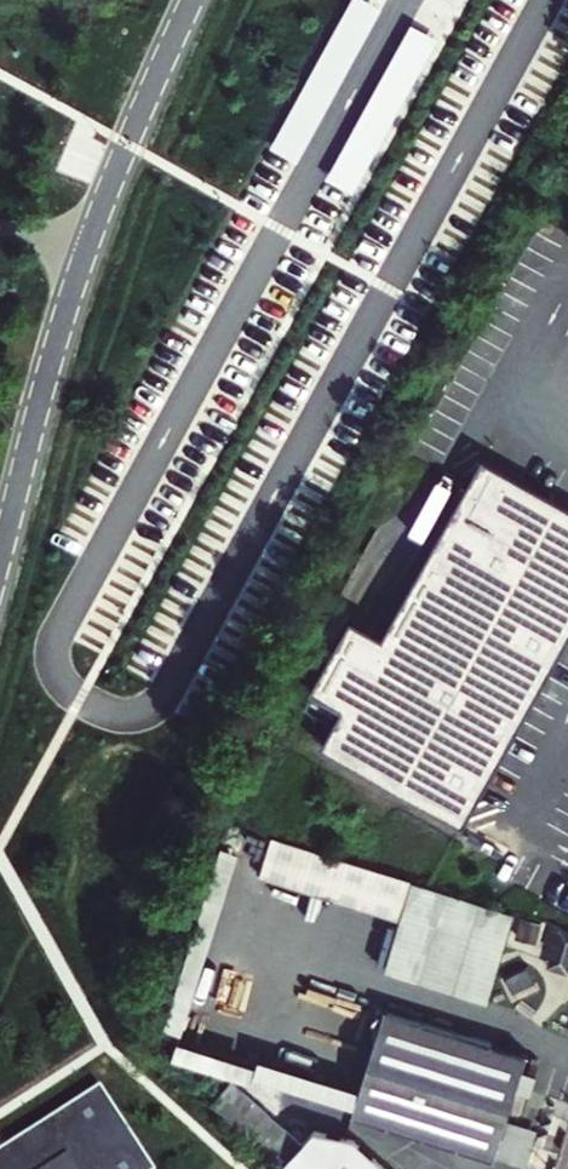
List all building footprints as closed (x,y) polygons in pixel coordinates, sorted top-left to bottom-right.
[(477,462),(466,481),(359,669),(331,653),(306,696),(472,790),(567,623),(567,514),(477,462)] [(224,843),(164,1025),(184,1031),(243,850),(224,843)] [(503,919),(400,884),(370,971),(472,1007),(503,919)] [(353,1113),(496,1159),(508,1122),(529,1056),(386,1010),(353,1113)] [(108,1087),(0,1155),(0,1168),(162,1168),(108,1087)] [(239,1090),(216,1103),(212,1106),(285,1168),(389,1168),(357,1141),(312,1131),(302,1142),(239,1090)] [(508,1122),(496,1159),(527,1168),(528,1168),(540,1132),(508,1122)]
